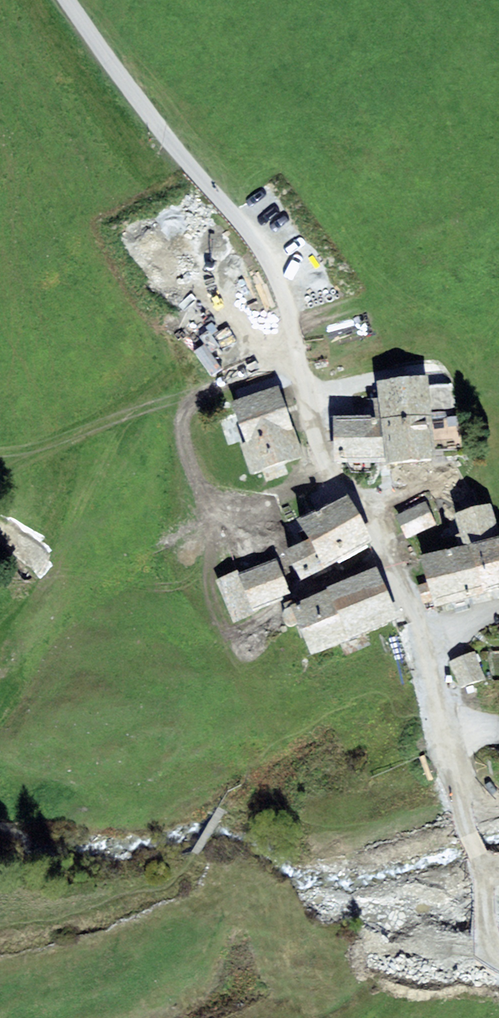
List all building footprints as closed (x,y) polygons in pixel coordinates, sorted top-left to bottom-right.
[(384,461),(435,458),(429,375),(377,378),(378,398),(369,398),(370,414),(381,414),(384,461)] [(284,463),(304,456),(278,385),(231,402),(244,438),(238,440),(251,474),(262,470),(266,482),(288,474),(284,463)] [(332,417),(335,464),(384,461),(381,414),(370,414),(332,417)] [(298,519),(308,537),(324,567),(372,541),(346,493),(298,519)] [(426,500),(396,514),(407,538),(437,525),(426,500)] [(463,545),(475,541),(498,535),(498,528),(492,502),(454,513),(463,545)] [(475,541),(489,590),(498,587),(498,535),(475,541)] [(302,579),(324,567),(308,537),(286,549),(302,579)] [(436,605),(489,590),(475,541),(463,545),(422,556),(436,605)] [(292,597),(276,558),(239,573),(238,569),(215,579),(234,623),(256,613),(254,611),(292,597)] [(292,604),(311,655),(399,618),(376,566),(292,604)] [(485,679),(474,651),(448,661),(460,689),(485,679)]
